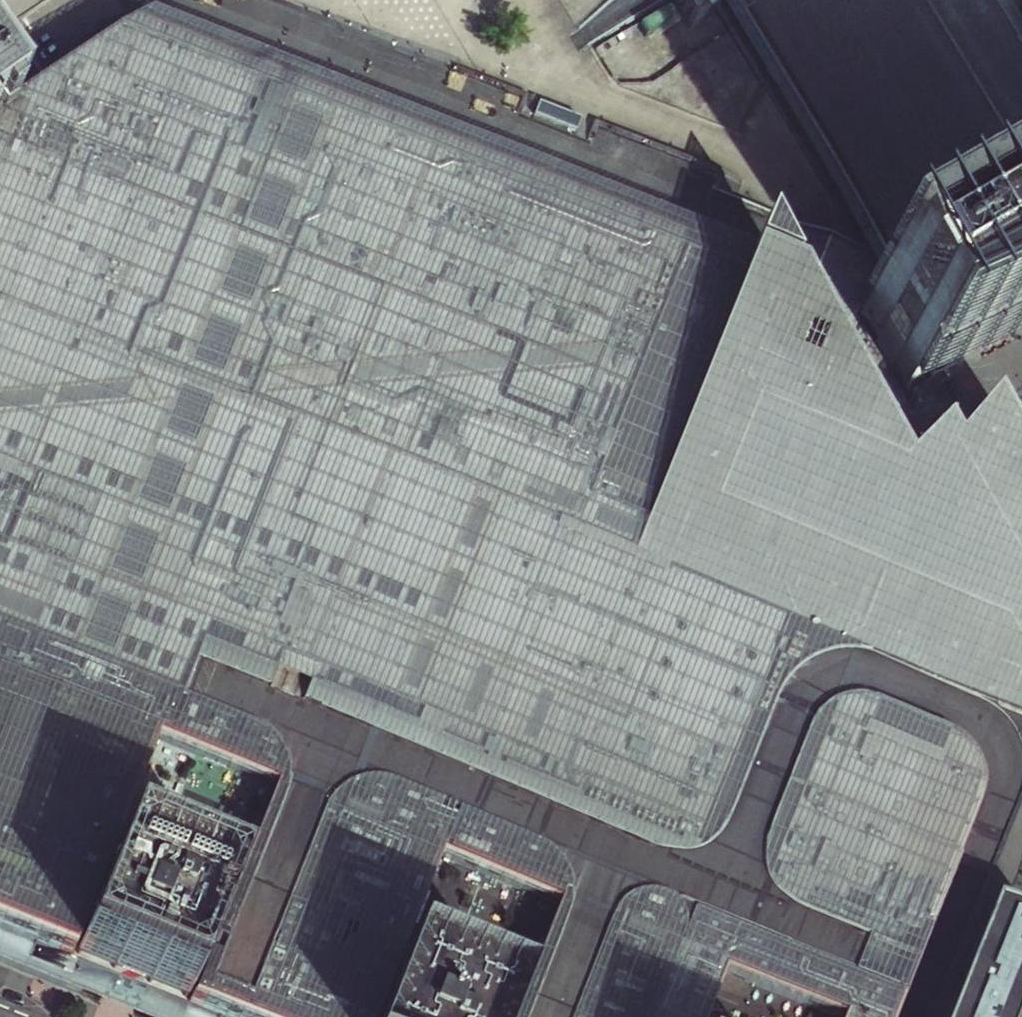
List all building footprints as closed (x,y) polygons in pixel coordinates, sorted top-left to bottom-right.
[(911,313),(1021,246),(1021,52),(1002,19),(997,11),(990,1),(990,0),(720,0),(879,260),(894,285),(900,295),(911,313)] [(25,953),(60,966),(74,972),(85,976),(126,993),(162,1007),(179,1013),(188,1016),(934,1016),(1021,795),(1021,453),(999,416),(995,410),(990,403),(979,416),(951,447),(940,429),(903,466),(792,284),(748,266),(312,94),(134,25),(47,84),(16,38),(9,43),(0,29),(0,943),(25,953)] [(852,307),(861,312),(859,314),(866,320),(902,378),(904,388),(907,387),(908,397),(948,378),(1018,342),(1021,340),(1021,208),(894,285),(852,307)] [(1021,1014),(1021,920),(998,911),(955,1016),(1021,1016),(1021,1014)]
